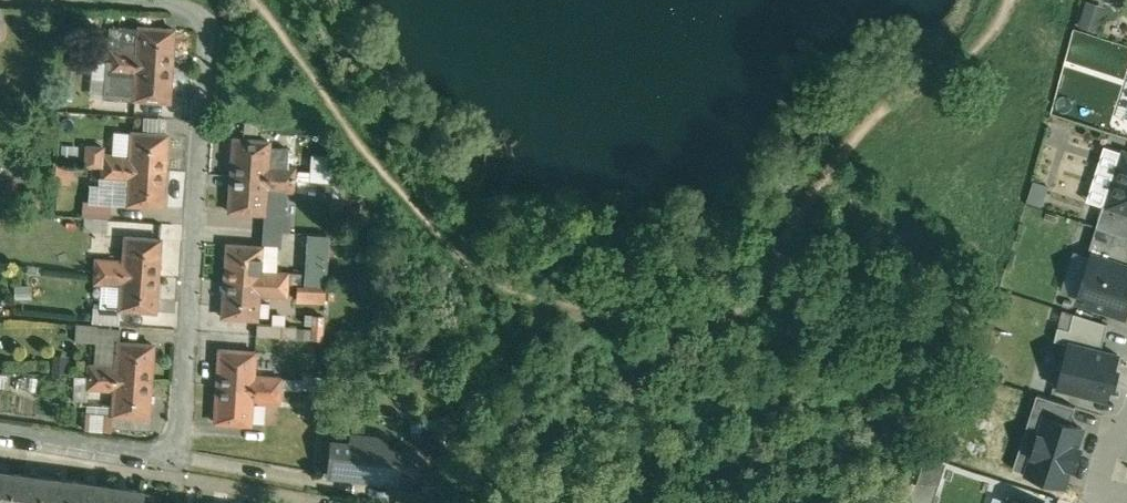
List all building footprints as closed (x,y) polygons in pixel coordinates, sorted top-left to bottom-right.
[(1079,22),(1097,28),(1105,3),(1096,0),(1086,0),(1079,22)] [(108,61),(172,65),(175,26),(139,23),(137,47),(109,45),(108,61)] [(172,65),(108,61),(106,94),(170,98),(172,65)] [(167,115),(144,113),(143,129),(166,131),(167,115)] [(102,162),(165,165),(168,131),(166,131),(143,129),(132,128),(131,153),(103,150),(102,162)] [(231,172),(295,176),(295,164),(280,163),(281,145),(269,145),(269,138),(234,136),(231,172)] [(103,143),(87,142),(86,161),(102,162),(103,150),(103,143)] [(1126,149),(1119,170),(1116,169),(1110,188),(1113,189),(1108,204),(1108,206),(1126,212),(1126,150),(1126,149)] [(331,177),(331,150),(309,150),(309,176),(331,177)] [(165,165),(102,162),(102,175),(129,176),(127,201),(163,203),(165,165)] [(295,176),(231,172),(229,208),(264,210),(266,186),(293,188),(294,188),(294,187),(295,176)] [(306,188),(294,187),(294,188),(293,188),(292,194),(306,195),(306,188)] [(1108,206),(1108,204),(1106,203),(1099,224),(1126,233),(1126,212),(1108,206)] [(1099,224),(1093,245),(1126,255),(1126,233),(1099,224)] [(328,231),(301,229),(300,243),(327,244),(328,231)] [(95,267),(159,272),(161,236),(125,233),(123,257),(96,255),(95,259),(95,267)] [(224,278),(287,282),(288,269),(261,267),(262,243),(227,241),(224,278)] [(1093,245),(1077,297),(1126,312),(1126,255),(1093,245)] [(95,259),(82,258),(81,267),(95,267),(95,259)] [(159,272),(95,267),(94,280),(102,280),(122,282),(120,306),(156,308),(159,272)] [(325,272),(291,269),(291,280),(324,282),(325,272)] [(287,282),(224,278),(222,313),(257,316),(259,291),(287,293),(287,282)] [(102,280),(94,280),(93,292),(102,292),(102,280)] [(324,297),(324,284),(295,282),(295,296),(324,297)] [(1069,333),(1099,341),(1105,319),(1075,311),(1069,333)] [(297,323),(257,320),(256,332),(296,334),(297,323)] [(1069,333),(1065,331),(1052,378),(1107,393),(1120,346),(1099,341),(1069,333)] [(88,373),(151,377),(154,341),(118,338),(116,363),(89,361),(88,373)] [(217,383),(280,387),(281,369),(275,369),(275,374),(254,372),(255,348),(220,346),(217,383)] [(151,377),(88,373),(87,385),(95,385),(115,387),(113,411),(149,413),(151,377)] [(280,387),(217,383),(215,418),(250,421),(252,396),(272,398),(279,398),(280,387)] [(95,385),(87,385),(86,397),(94,398),(95,385)] [(1048,408),(1071,415),(1075,401),(1036,389),(1011,465),(1027,471),(1048,408)] [(1048,408),(1027,471),(1064,483),(1085,420),(1071,415),(1048,408)] [(386,434),(351,430),(350,439),(330,437),(327,471),(409,478),(411,460),(400,459),(402,446),(385,444),(386,434)] [(943,456),(922,452),(914,499),(935,502),(943,456)] [(0,466),(0,502),(19,502),(24,470),(0,466)] [(24,470),(19,502),(49,502),(53,474),(24,470)] [(53,474),(49,502),(80,502),(83,478),(53,474)] [(83,478),(80,502),(110,502),(113,483),(83,478)] [(440,482),(420,479),(420,485),(396,481),(395,495),(438,501),(440,482)] [(113,483),(110,502),(139,502),(140,498),(142,487),(113,483)] [(1005,502),(1054,502),(1055,502),(1010,488),(1005,502)]
